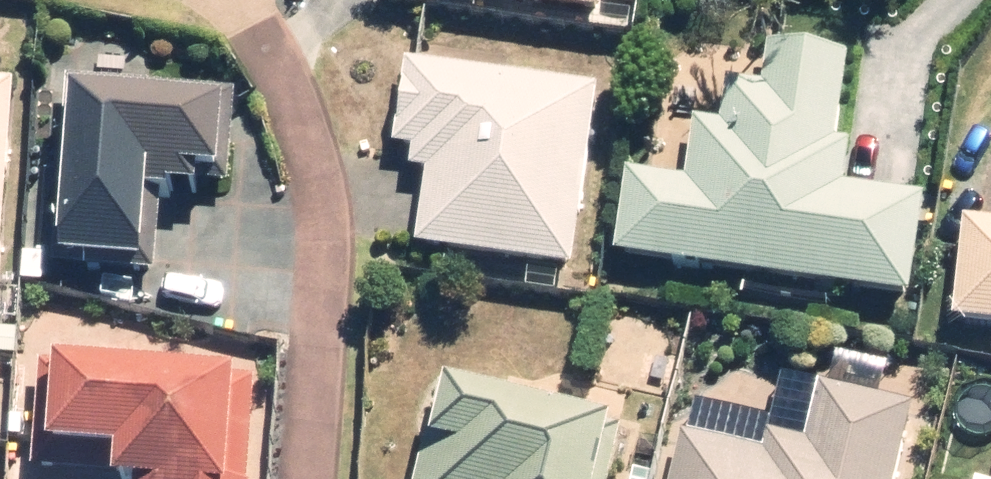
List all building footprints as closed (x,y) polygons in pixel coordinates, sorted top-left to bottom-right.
[(613,10),(614,0),(510,0),(613,10)] [(694,180),(635,172),(624,254),(921,295),(935,195),(849,183),(855,143),(841,141),(852,57),(773,46),(767,95),(732,90),(727,127),(701,123),(694,180)] [(398,149),(421,153),(418,170),(435,173),(423,246),(578,270),(606,88),(412,58),(398,149)] [(208,176),(238,178),(243,89),(68,79),(58,263),(157,269),(161,189),(207,192),(208,176)] [(6,327),(16,84),(0,84),(0,327),(6,327)] [(972,222),(961,321),(990,324),(990,224),(972,222)] [(262,377),(41,370),(38,471),(131,474),(131,478),(259,478),(262,377)] [(678,478),(903,478),(920,403),(824,381),(820,398),(756,383),(746,427),(704,417),(699,440),(688,438),(678,478)] [(427,478),(614,478),(626,424),(447,385),(427,478)]
